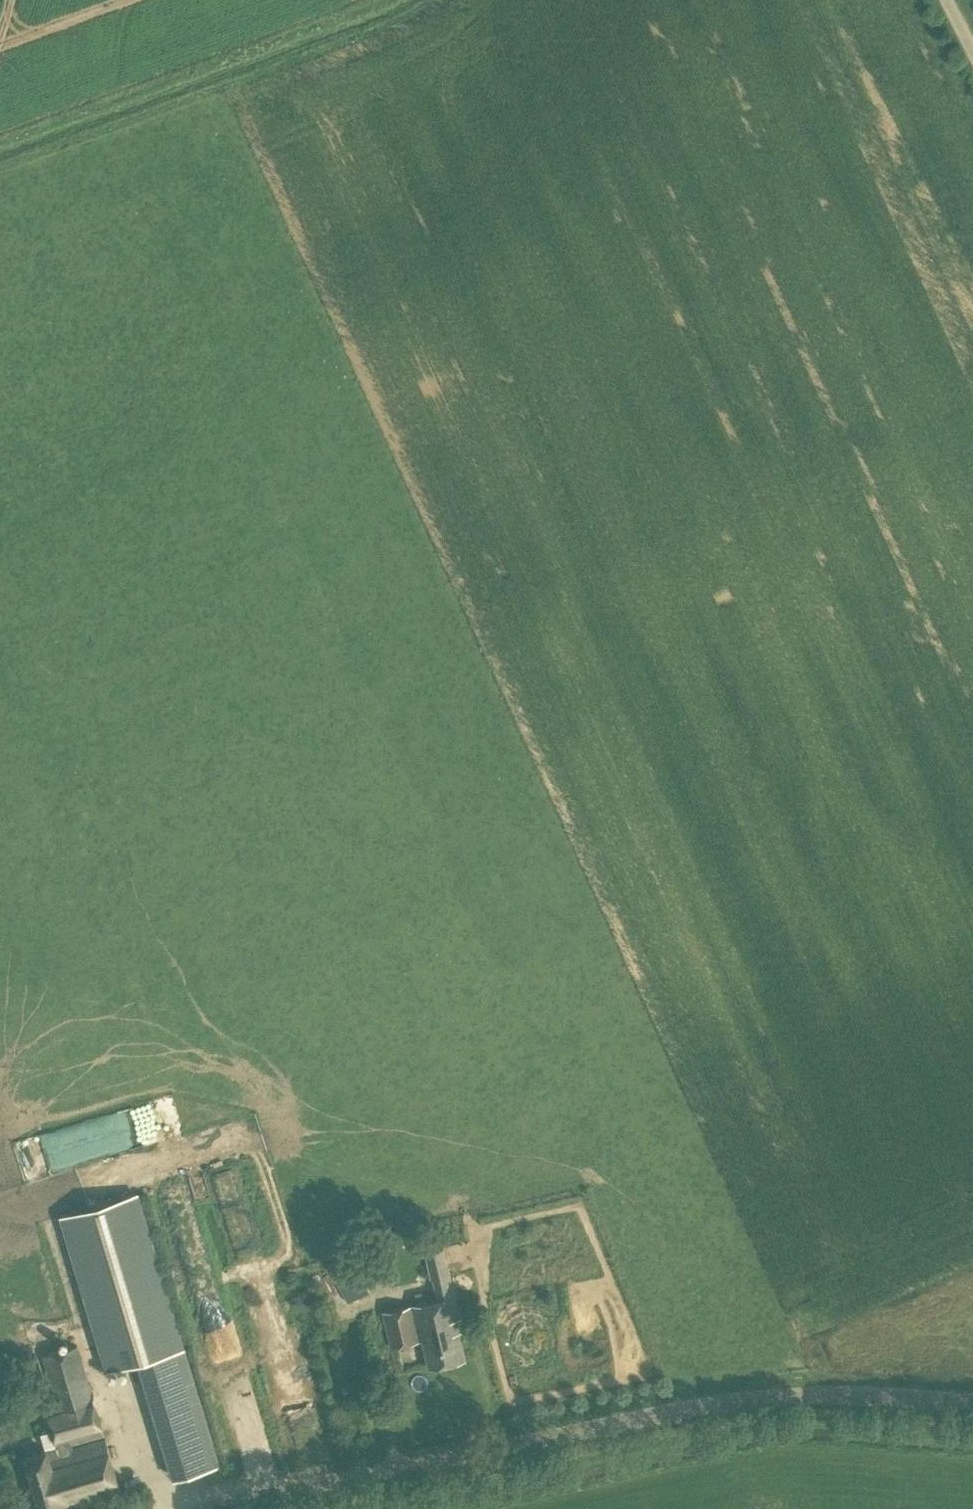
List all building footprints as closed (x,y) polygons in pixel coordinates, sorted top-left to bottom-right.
[(190,1364),(139,1191),(58,1215),(104,1371),(139,1360),(144,1378),(190,1364)] [(431,1278),(450,1274),(443,1247),(424,1252),(431,1278)] [(347,1301),(377,1285),(356,1248),(327,1264),(347,1301)] [(462,1329),(454,1296),(413,1305),(413,1303),(382,1311),(391,1346),(422,1338),(428,1366),(464,1357),(458,1330),(462,1329)] [(71,1444),(105,1435),(77,1344),(41,1354),(57,1410),(48,1412),(57,1445),(47,1448),(48,1451),(26,1457),(40,1508),(66,1508),(65,1508),(120,1493),(105,1439),(72,1448),(71,1444)] [(18,1407),(15,1395),(0,1399),(0,1411),(18,1407)] [(163,1441),(174,1477),(220,1463),(213,1441),(200,1445),(196,1431),(163,1441)]
